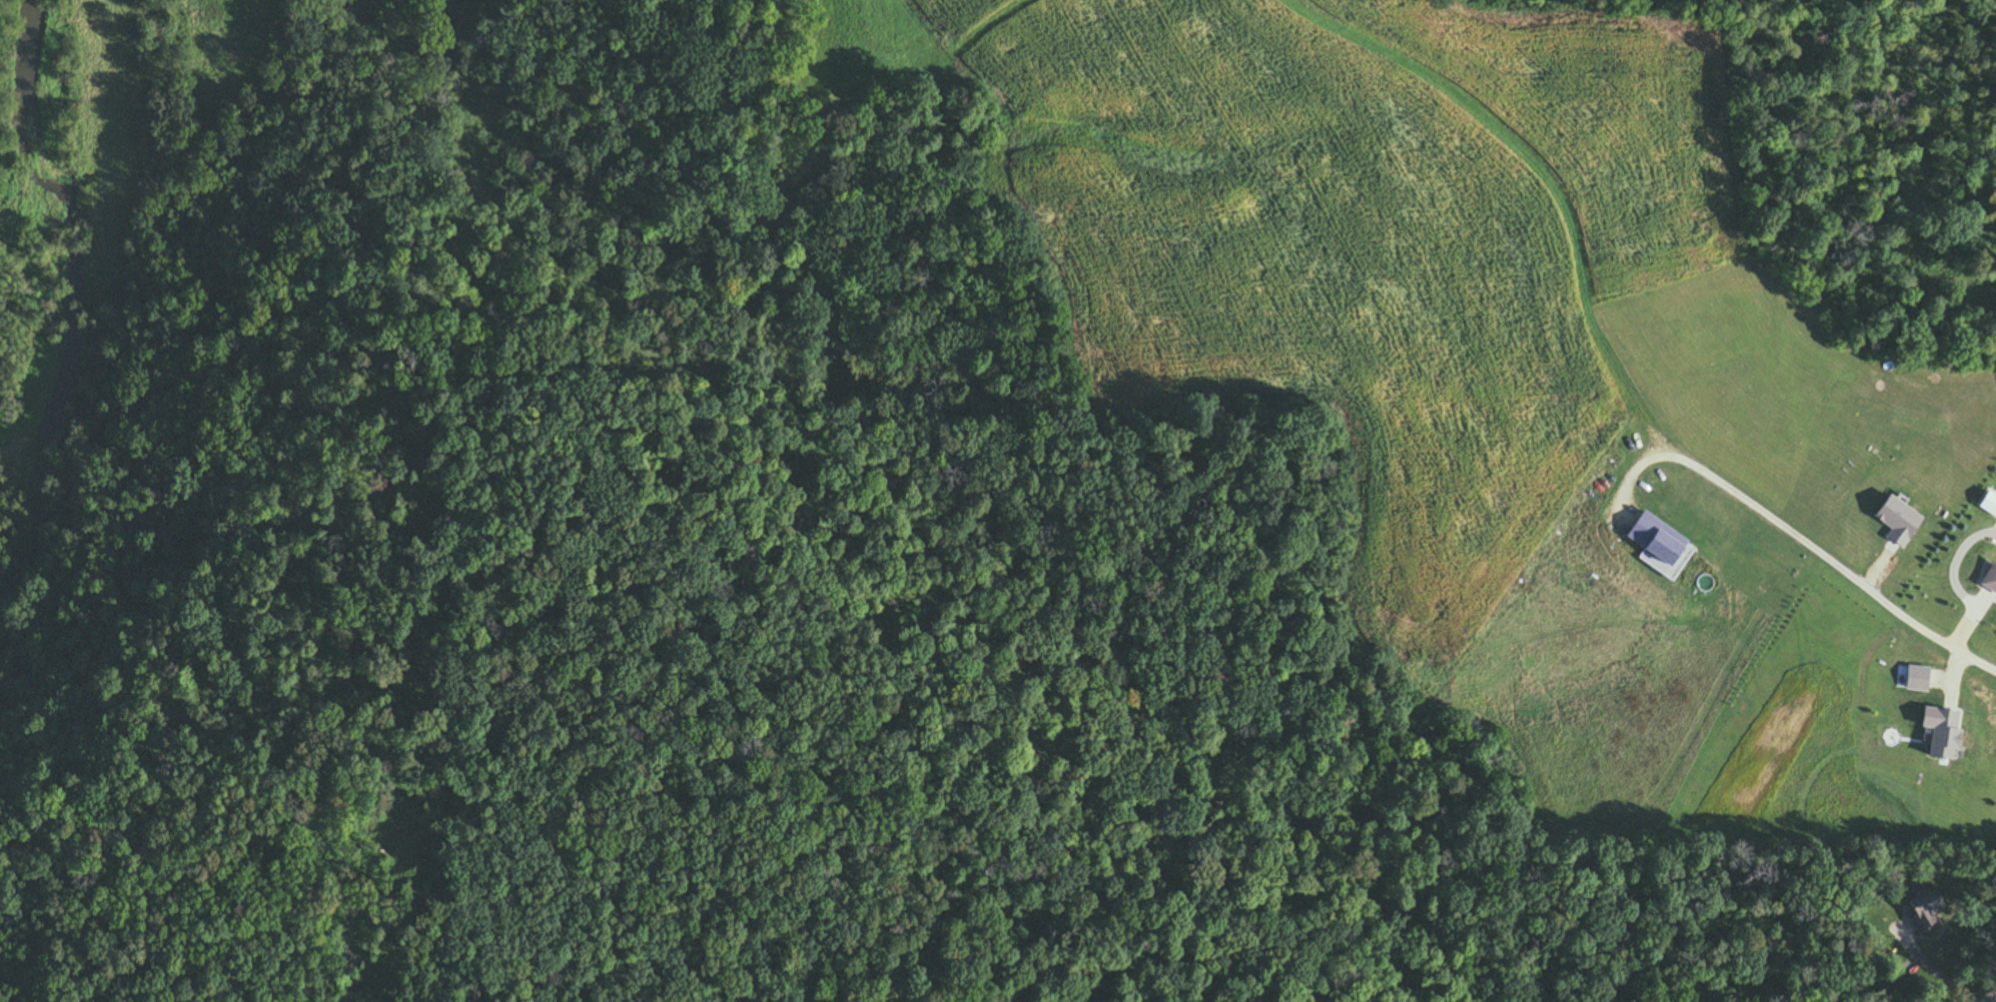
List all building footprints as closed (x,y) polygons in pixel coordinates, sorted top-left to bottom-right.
[(1976,584),(1995,596),(1995,571),(1988,566),(1976,584)] [(1924,885),(1896,902),(1915,933),(1933,922),(1930,916),(1940,910),(1924,885)]
